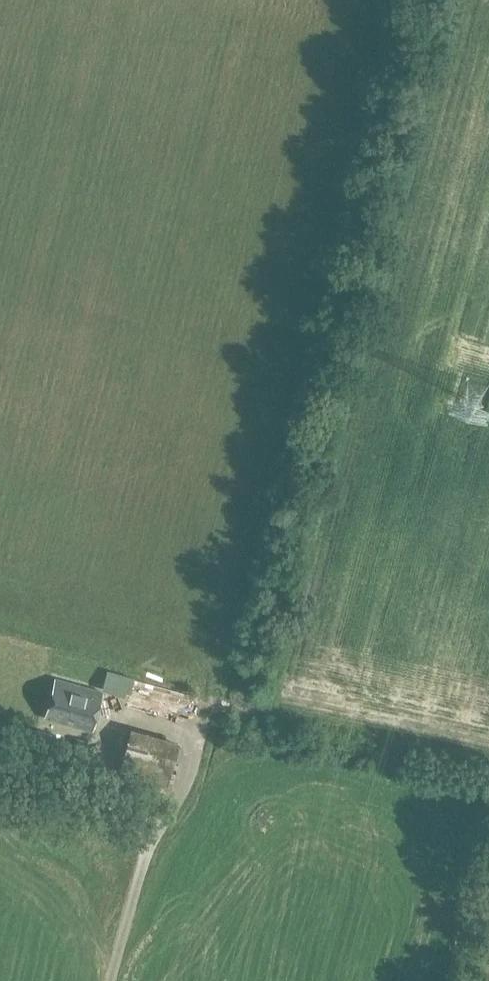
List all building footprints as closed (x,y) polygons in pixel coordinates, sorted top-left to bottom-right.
[(102,692),(56,680),(45,718),(91,731),(102,692)] [(130,728),(118,772),(134,776),(147,733),(130,728)]
